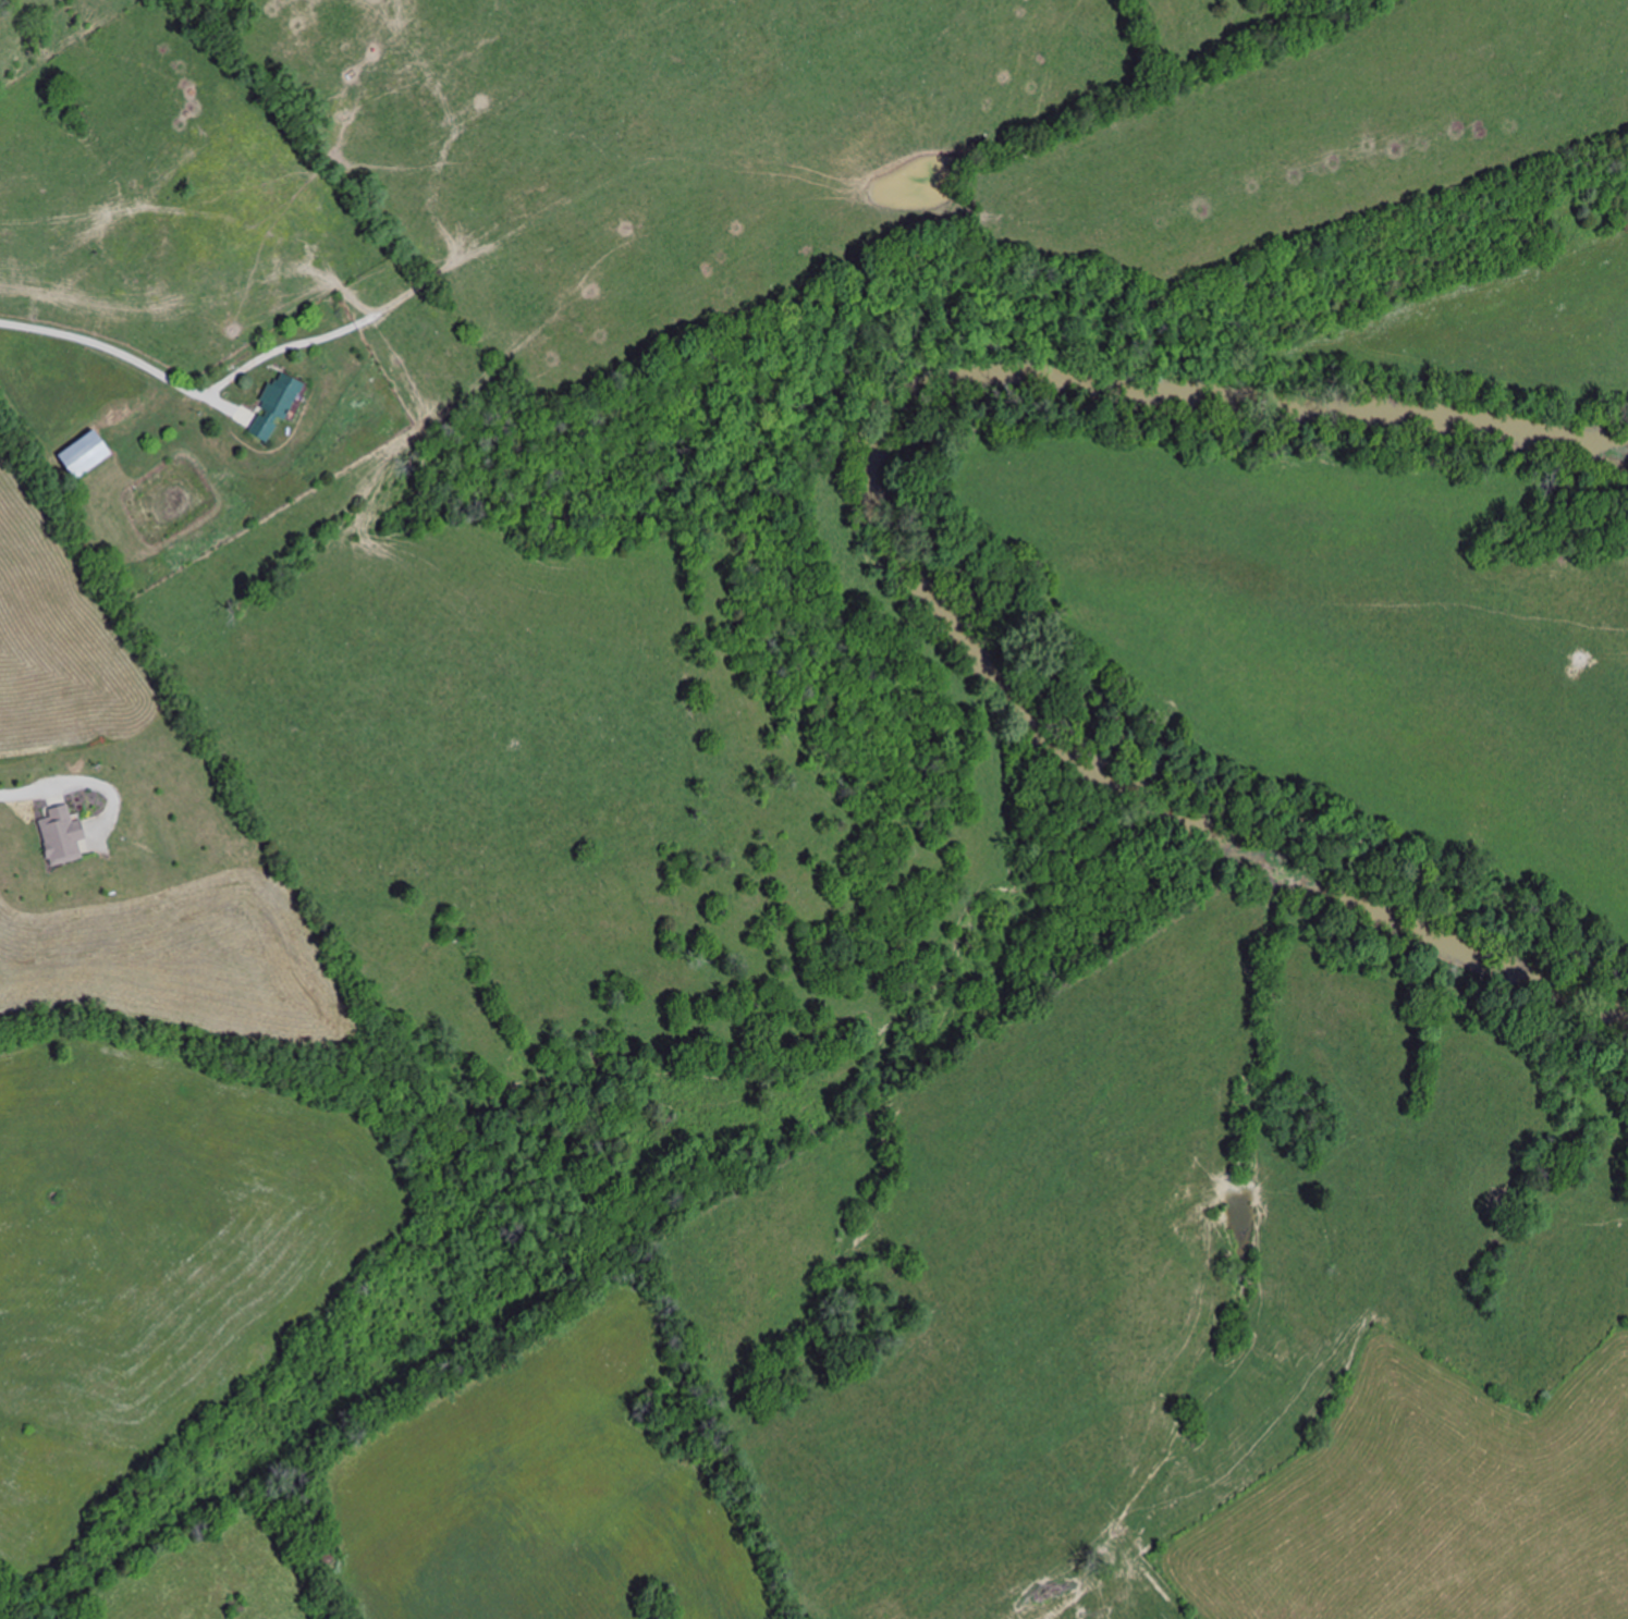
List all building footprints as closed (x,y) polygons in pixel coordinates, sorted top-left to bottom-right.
[(294,422),(312,384),(282,370),(263,410),(265,411),(254,434),(275,444),(287,418),(294,422)] [(65,455),(82,480),(121,454),(104,428),(65,455)] [(53,810),(54,817),(43,820),(56,867),(95,857),(86,822),(78,824),(73,805),(53,810)]
